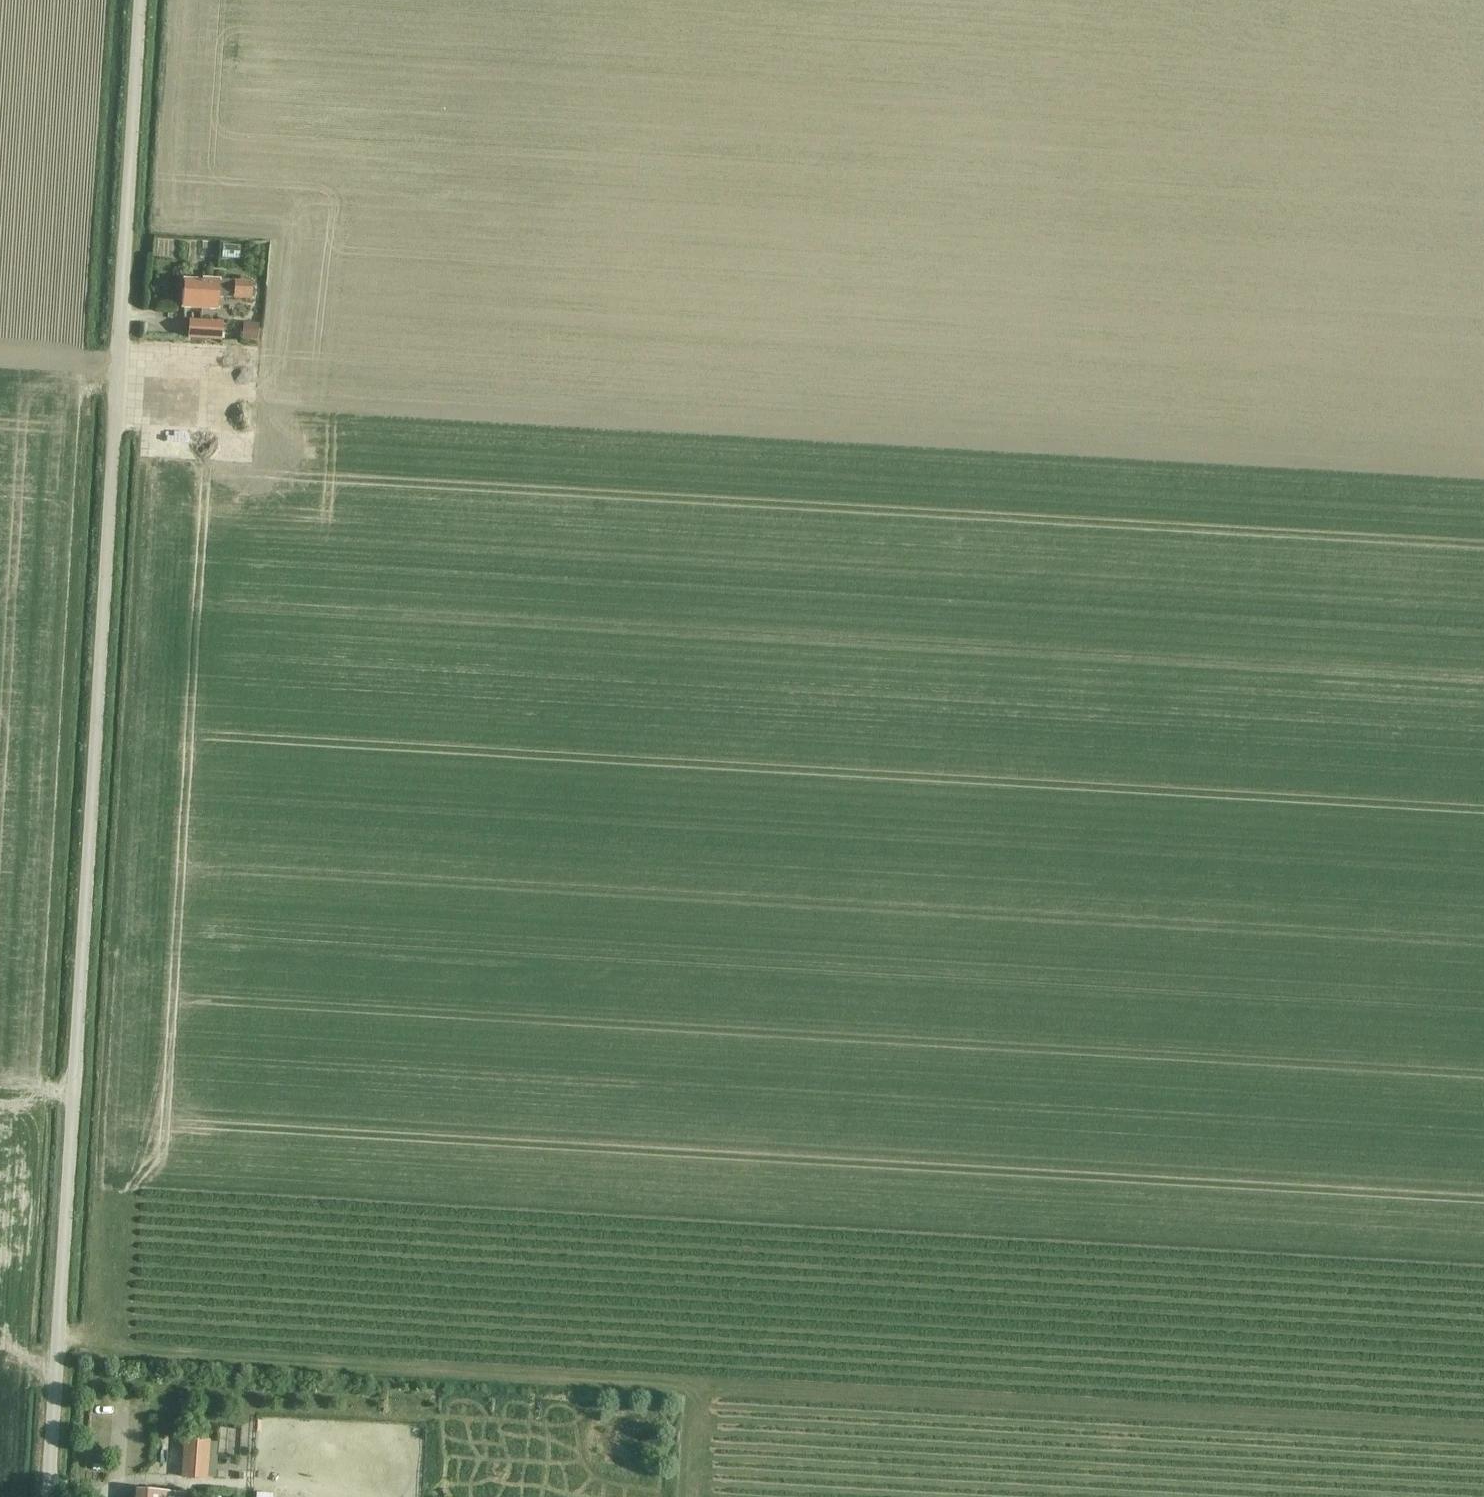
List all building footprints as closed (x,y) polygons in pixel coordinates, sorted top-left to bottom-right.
[(201,281),(183,280),(182,308),(217,310),(218,297),(251,299),(252,283),(201,279),(201,281)] [(189,321),(188,339),(220,341),(221,323),(189,321)] [(246,324),(246,338),(257,339),(258,325),(246,324)] [(189,1440),(186,1477),(206,1479),(209,1441),(189,1440)] [(135,1488),(134,1496),(179,1496),(179,1491),(135,1488)]
